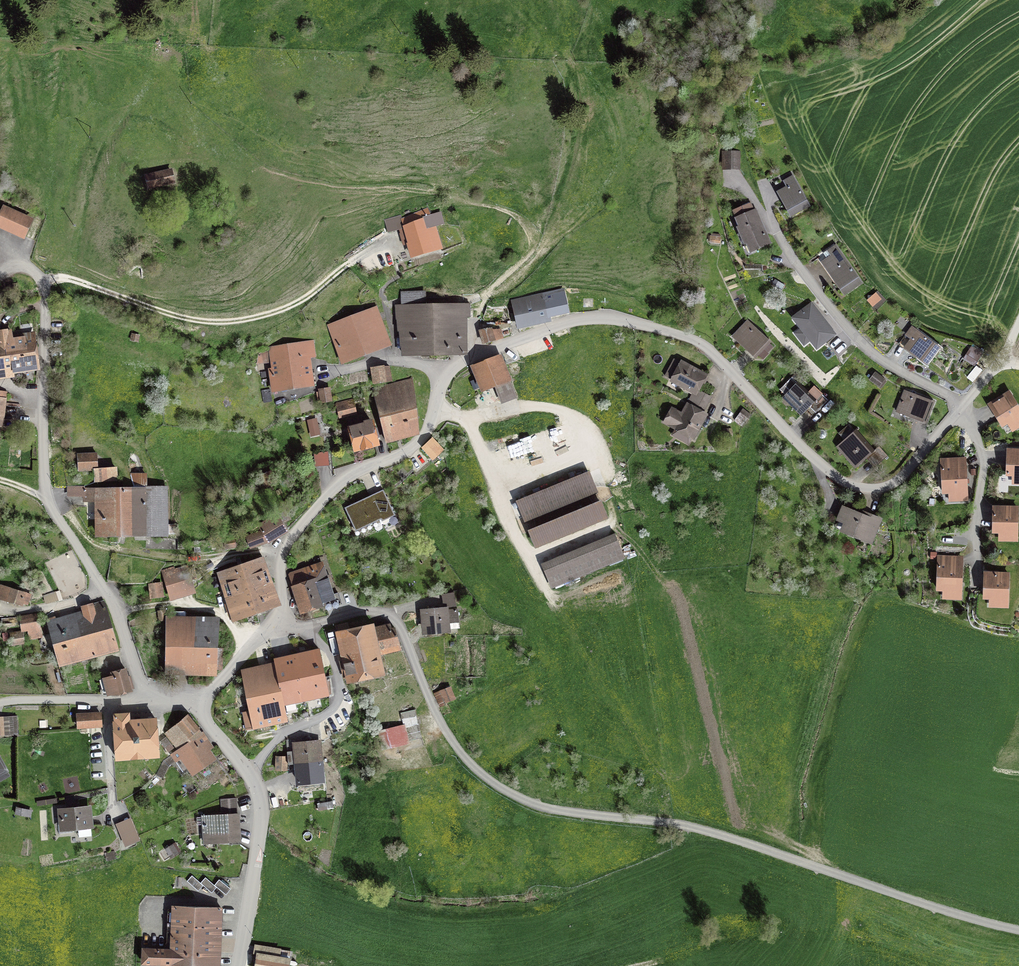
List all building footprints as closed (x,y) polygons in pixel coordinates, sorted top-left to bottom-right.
[(741,80),(749,84),(753,78),(741,72),(739,77),(742,78),(741,80)] [(723,169),(739,168),(739,152),(723,152),(723,169)] [(149,186),(175,181),(171,168),(147,173),(149,186)] [(792,176),(776,185),(786,205),(785,206),(791,216),(809,206),(792,176)] [(751,251),(769,243),(755,211),(754,211),(751,204),(734,212),(740,227),(738,228),(745,243),(747,242),(751,251)] [(3,208),(0,215),(0,225),(24,236),(31,221),(3,208)] [(437,232),(435,225),(443,223),(440,213),(431,216),(426,210),(402,219),(400,215),(385,221),(388,232),(404,227),(406,233),(401,235),(404,244),(409,242),(413,256),(438,248),(434,233),(437,232)] [(844,294),(861,282),(834,243),(818,254),(839,284),(837,285),(844,294)] [(426,305),(425,292),(402,293),(402,305),(396,306),(397,318),(398,318),(399,331),(400,330),(403,354),(461,354),(462,352),(465,352),(466,317),(470,317),(470,304),(462,304),(462,305),(426,305)] [(549,315),(566,311),(563,296),(514,306),(518,327),(550,320),(549,315)] [(874,296),(868,301),(873,305),(878,300),(874,296)] [(834,334),(811,305),(794,318),(817,347),(834,334)] [(329,326),(342,362),(390,345),(376,308),(329,326)] [(770,342),(749,321),(735,335),(742,342),(740,344),(747,350),(749,348),(757,356),(770,342)] [(917,357),(926,364),(939,347),(911,327),(900,342),(918,356),(917,357)] [(484,344),(494,341),(491,328),(480,331),(484,344)] [(37,368),(33,336),(10,340),(9,331),(0,332),(0,373),(37,368)] [(273,391),(313,385),(308,356),(314,356),(313,342),(270,348),(273,370),(270,370),(273,391)] [(483,391),(509,381),(499,355),(469,367),(472,373),(475,372),(483,391)] [(693,395),(691,399),(705,406),(710,397),(697,390),(705,375),(682,363),(678,370),(671,366),(665,376),(686,387),(684,390),(693,395)] [(375,383),(385,381),(384,370),(374,372),(375,383)] [(783,397),(801,415),(812,404),(818,410),(828,400),(821,394),(816,400),(798,382),(801,379),(796,373),(791,378),(796,383),(783,397)] [(875,373),(870,380),(879,387),(884,379),(875,373)] [(386,442),(419,433),(416,405),(412,380),(373,389),(386,442)] [(320,391),(321,402),(331,400),(329,390),(320,391)] [(934,402),(906,391),(898,412),(899,410),(907,413),(906,415),(915,419),(916,416),(926,420),(925,422),(926,423),(934,402)] [(1002,426),(1015,417),(1018,423),(1018,408),(1009,392),(989,405),(1002,426)] [(701,413),(705,406),(691,399),(682,415),(671,409),(664,422),(693,437),(705,415),(701,413)] [(336,406),(339,417),(356,413),(353,402),(336,406)] [(355,450),(377,444),(376,437),(379,436),(377,428),(374,429),(372,422),(371,422),(370,420),(364,421),(365,424),(350,428),(355,450)] [(837,446),(855,467),(871,454),(873,457),(871,459),(877,466),(888,456),(879,446),(874,451),(856,430),(837,446)] [(433,459),(443,450),(433,438),(423,447),(433,459)] [(1007,474),(1018,475),(1018,450),(1008,450),(1007,474)] [(314,454),(315,466),(329,465),(328,452),(314,454)] [(97,454),(77,455),(78,470),(97,469),(97,454)] [(942,468),(943,492),(959,492),(959,500),(967,499),(965,467),(942,468)] [(96,481),(117,479),(116,469),(95,470),(96,481)] [(262,476),(266,484),(274,481),(270,472),(262,476)] [(167,534),(166,489),(146,489),(146,475),(131,475),(130,473),(120,477),(124,489),(84,489),(84,487),(69,487),(69,494),(84,494),(84,500),(97,500),(98,535),(167,534)] [(518,501),(526,522),(596,493),(588,473),(518,501)] [(393,524),(398,522),(383,490),(345,508),(356,531),(389,515),(393,524)] [(606,517),(600,502),(530,530),(536,546),(606,517)] [(854,533),(853,535),(870,542),(880,519),(871,515),(870,518),(844,507),(839,520),(846,523),(843,529),(854,533)] [(994,507),(993,532),(1017,532),(1017,507),(994,507)] [(247,537),(251,546),(268,542),(286,531),(282,522),(288,519),(283,511),(258,524),(262,531),(247,537)] [(235,539),(225,540),(226,548),(236,546),(235,539)] [(616,540),(545,569),(553,586),(623,558),(616,540)] [(234,620),(278,603),(263,557),(218,572),(234,620)] [(333,595),(323,565),(290,577),(293,586),(292,586),(301,613),(325,605),(326,609),(341,604),(338,593),(333,595)] [(962,565),(938,565),(937,589),(953,590),(953,598),(961,598),(962,565)] [(174,567),(163,571),(169,594),(192,587),(186,567),(175,570),(174,567)] [(985,573),(984,597),(1000,598),(999,606),(1007,606),(1008,574),(985,573)] [(160,583),(150,584),(151,596),(162,595),(160,583)] [(21,605),(22,600),(28,602),(30,594),(0,585),(0,598),(21,605)] [(454,592),(441,594),(444,608),(456,606),(454,592)] [(103,601),(81,607),(83,612),(48,622),(59,664),(118,649),(110,620),(103,601)] [(457,609),(420,613),(421,623),(425,623),(426,631),(447,629),(446,623),(458,622),(457,609)] [(20,617),(22,631),(28,629),(30,638),(42,636),(38,614),(20,617)] [(166,673),(216,673),(219,621),(166,620),(166,673)] [(10,622),(9,623),(8,624),(8,626),(8,627),(9,629),(10,629),(11,630),(13,630),(14,630),(16,629),(16,628),(17,626),(17,625),(16,623),(16,622),(14,621),(13,621),(11,621),(10,622)] [(336,627),(348,682),(384,675),(379,651),(400,646),(395,628),(391,629),(390,625),(373,628),(372,624),(349,629),(348,624),(336,627)] [(23,632),(10,634),(12,644),(25,642),(23,632)] [(319,650),(274,659),(275,664),(284,704),(329,695),(319,650)] [(284,704),(275,664),(242,671),(246,693),(251,716),(244,717),(246,729),(254,728),(253,727),(287,720),(284,704)] [(111,677),(101,680),(105,695),(118,694),(131,690),(130,686),(133,685),(130,677),(128,678),(125,669),(109,673),(111,677)] [(450,687),(441,691),(445,702),(454,699),(450,687)] [(422,738),(415,709),(400,713),(407,742),(422,738)] [(78,715),(78,727),(101,726),(100,713),(78,715)] [(158,755),(156,719),(129,721),(128,713),(115,714),(115,723),(114,723),(116,758),(158,755)] [(187,715),(172,728),(184,746),(201,732),(187,715)] [(17,733),(17,727),(12,727),(11,718),(0,718),(0,734),(17,733)] [(380,732),(384,747),(407,742),(404,727),(380,732)] [(179,749),(184,746),(172,728),(166,733),(179,749)] [(184,746),(179,749),(171,755),(184,772),(189,769),(193,774),(215,758),(206,745),(209,743),(201,732),(184,746)] [(166,737),(160,741),(168,752),(174,747),(166,737)] [(319,741),(287,744),(288,764),(321,761),(319,741)] [(277,758),(276,770),(286,770),(286,758),(277,758)] [(321,761),(296,763),(298,782),(322,779),(321,761)] [(161,765),(157,774),(162,776),(167,767),(161,765)] [(222,814),(237,813),(236,798),(221,799),(222,814)] [(89,807),(60,810),(62,829),(91,826),(89,807)] [(205,843),(240,841),(238,813),(237,813),(222,814),(203,816),(203,817),(197,817),(197,825),(203,824),(205,843)] [(131,819),(117,825),(125,845),(139,839),(131,819)] [(192,875),(187,881),(198,891),(203,885),(200,883),(192,875)] [(205,877),(200,883),(203,885),(212,893),(217,887),(214,885),(205,877)] [(219,879),(214,885),(217,887),(226,895),(231,889),(219,879)] [(214,964),(219,964),(220,950),(214,950),(215,937),(220,937),(221,907),(173,906),(170,950),(143,948),(142,963),(214,965),(214,964)] [(257,965),(289,965),(291,952),(255,946),(254,954),(259,954),(257,965)]
